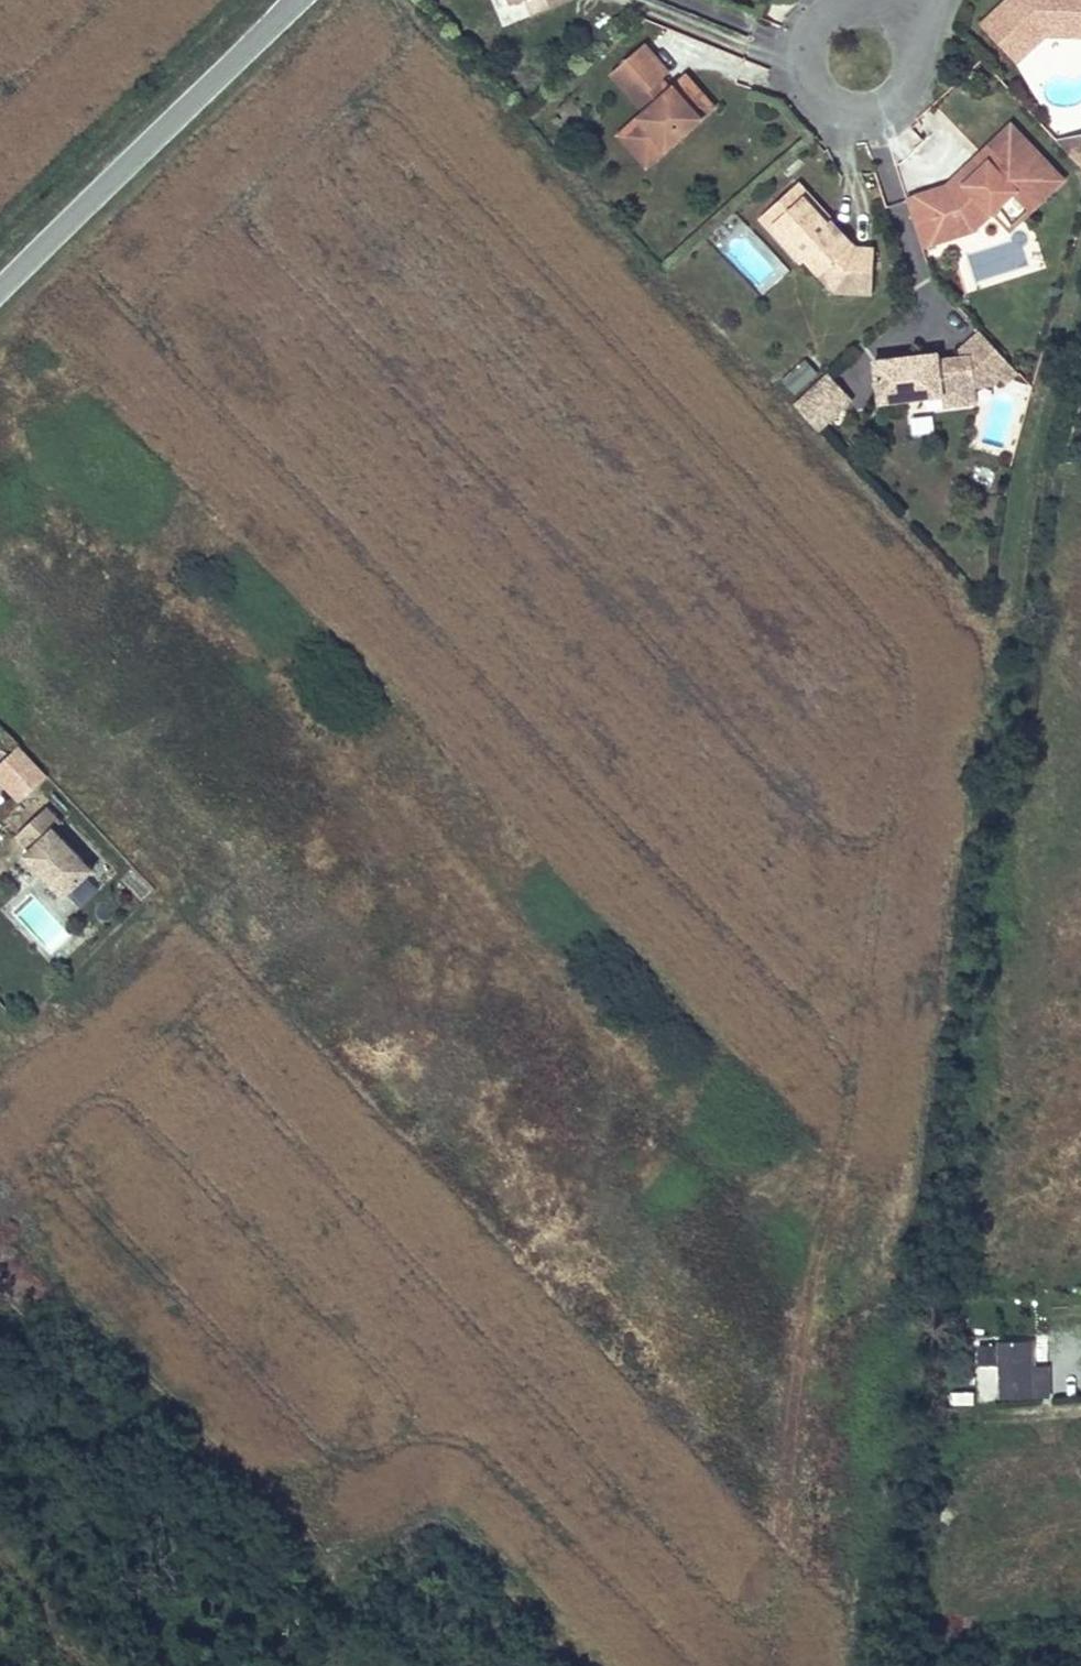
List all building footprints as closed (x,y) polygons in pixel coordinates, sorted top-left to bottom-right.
[(509,1),(512,19),(530,16),(527,0),(517,0),(509,1)] [(982,21),(1012,54),(1044,25),(1080,25),(1080,32),(1080,0),(1004,0),(982,21)] [(1044,25),(1012,54),(1017,59),(1046,31),(1080,32),(1080,25),(1044,25)] [(646,101),(626,118),(645,140),(663,141),(715,97),(688,66),(674,77),(665,85),(656,74),(665,67),(671,62),(646,33),(613,61),(646,101)] [(674,77),(665,67),(656,74),(665,85),(674,77)] [(1014,117),(961,169),(969,177),(956,190),(967,223),(991,199),(998,206),(1020,183),(1036,199),(1066,169),(1014,117)] [(645,140),(626,118),(620,124),(646,155),(663,141),(645,140)] [(1061,133),(1080,155),(1080,129),(1061,133)] [(951,180),(909,191),(912,199),(935,192),(946,232),(980,223),(998,206),(991,199),(967,223),(956,190),(969,177),(961,169),(951,180)] [(807,186),(831,213),(834,210),(835,209),(802,172),(763,207),(802,250),(806,246),(776,213),(807,186)] [(858,237),(834,210),(831,213),(807,186),(776,213),(806,246),(836,280),(873,283),(877,238),(858,237)] [(935,192),(912,199),(923,239),(946,232),(935,192)] [(881,391),(943,385),(962,384),(961,378),(977,377),(995,375),(1001,370),(1007,376),(1019,364),(979,320),(964,341),(965,348),(941,350),(940,344),(877,349),(881,391)] [(822,416),(857,385),(832,359),(798,390),(822,416)] [(978,393),(977,377),(961,378),(962,384),(943,385),(945,397),(978,393)] [(933,413),(911,415),(912,433),(935,430),(933,413)] [(20,792),(47,767),(20,740),(0,759),(0,771),(20,792)] [(45,799),(15,828),(28,842),(23,847),(62,890),(91,863),(53,821),(60,814),(45,799)] [(1036,1338),(974,1339),(975,1401),(1050,1400),(1050,1363),(1036,1363),(1036,1338)]
